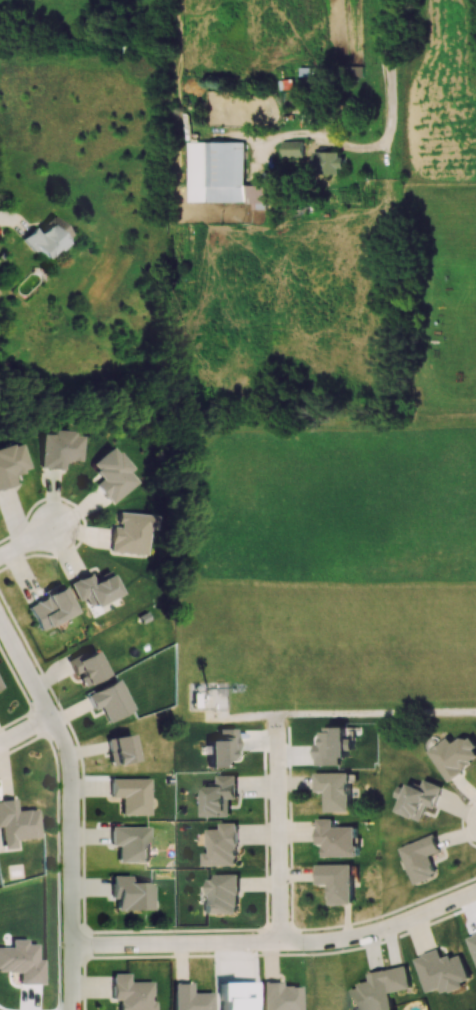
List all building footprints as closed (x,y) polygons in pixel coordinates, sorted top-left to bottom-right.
[(304,141),(283,141),(282,157),(304,157),(304,141)] [(267,185),(244,185),(244,142),(186,142),(186,201),(252,201),(252,208),(266,209),(267,185)] [(345,153),(315,152),(315,171),(345,172),(345,153)] [(33,227),(21,238),(43,261),(70,235),(52,216),(36,230),(33,227)] [(40,469),(63,469),(64,461),(80,461),(81,436),(73,436),(73,432),(40,431),(40,469)] [(16,484),(13,474),(29,470),(21,442),(0,448),(0,489),(16,484)] [(136,483),(127,472),(130,470),(112,446),(89,463),(100,479),(94,484),(109,504),(136,483)] [(156,515),(117,513),(116,527),(111,527),(109,552),(146,554),(147,529),(155,529),(156,515)] [(119,595),(109,571),(91,578),(89,573),(68,582),(76,601),(84,598),(88,608),(119,595)] [(39,631),(74,613),(59,583),(41,592),(44,598),(27,607),(39,631)] [(83,687),(106,675),(94,650),(84,655),(82,652),(66,659),(73,675),(76,673),(83,687)] [(92,710),(100,707),(106,722),(132,711),(120,680),(85,694),(92,710)] [(316,743),(316,765),(341,765),(341,757),(348,756),(347,726),(328,727),(328,731),(322,732),(322,743),(316,743)] [(208,768),(233,767),(232,751),(235,751),(235,728),(216,729),(217,740),(207,740),(208,768)] [(111,765),(135,761),(131,734),(106,738),(111,765)] [(475,762),(475,746),(470,734),(452,744),(449,738),(429,749),(445,779),(475,762)] [(349,772),(315,773),(315,792),(326,792),(326,811),(350,811),(349,772)] [(230,816),(230,799),(236,798),(236,775),(217,775),(217,786),(204,786),(204,816),(230,816)] [(149,815),(149,779),(110,779),(110,797),(121,797),(121,815),(149,815)] [(421,820),(427,805),(435,808),(443,786),(424,779),(421,787),(408,783),(406,789),(397,785),(393,796),(401,799),(397,812),(421,820)] [(37,809),(16,811),(15,799),(0,800),(0,827),(2,849),(15,848),(14,840),(39,838),(37,809)] [(357,826),(333,826),(333,818),(317,818),(317,844),(323,843),(323,856),(357,856),(357,826)] [(206,829),(207,852),(202,853),(202,865),(237,864),(236,822),(219,823),(219,829),(206,829)] [(149,862),(148,826),(110,827),(110,845),(117,845),(118,862),(149,862)] [(430,855),(440,851),(434,834),(399,847),(413,885),(437,875),(430,855)] [(317,865),(318,884),(329,884),(330,904),(353,903),(352,864),(317,865)] [(238,913),(237,875),(208,875),(208,901),(204,901),(204,913),(238,913)] [(116,910),(152,910),(151,882),(130,883),(130,876),(111,876),(111,898),(116,898),(116,910)] [(427,992),(442,987),(443,992),(472,983),(462,954),(453,957),(452,954),(443,957),(440,949),(415,957),(427,992)] [(412,988),(408,965),(369,973),(370,981),(359,983),(359,987),(352,989),(356,1009),(394,1009),(391,992),(412,988)] [(128,982),(128,974),(112,974),(111,1000),(118,1000),(118,1009),(152,1009),(153,982),(128,982)] [(249,1000),(254,1000),(254,982),(219,982),(219,1009),(250,1009),(249,1000)] [(299,985),(279,985),(279,982),(261,982),(262,1009),(299,1009),(299,985)] [(191,993),(191,983),(172,984),(173,1009),(211,1009),(211,993),(191,993)]
